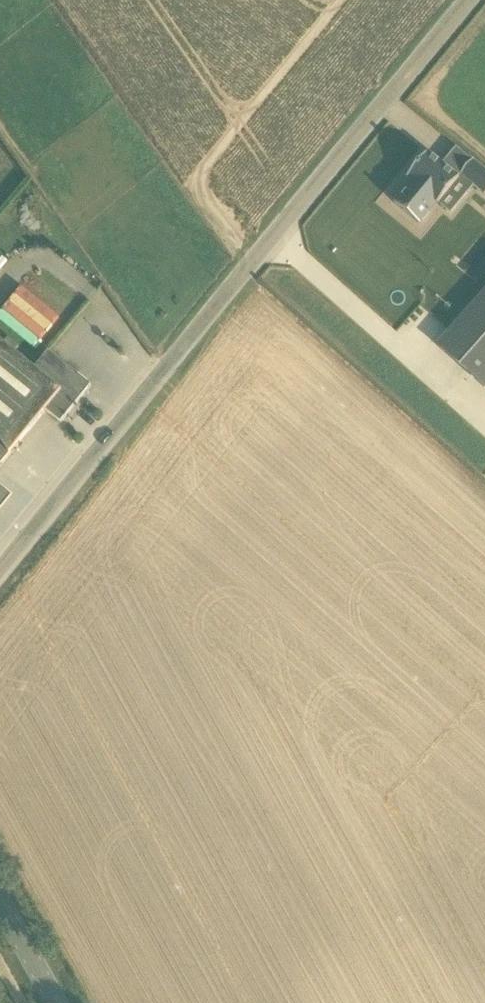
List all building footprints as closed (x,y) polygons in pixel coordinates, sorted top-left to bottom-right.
[(406,176),(388,198),(413,218),(430,197),(432,198),(452,173),(421,148),(401,173),(406,176)] [(461,174),(462,175),(484,194),(484,167),(474,158),(461,174)] [(438,344),(484,385),(484,291),(438,344)] [(0,341),(0,467),(46,411),(61,423),(91,386),(49,352),(35,369),(0,341)]
